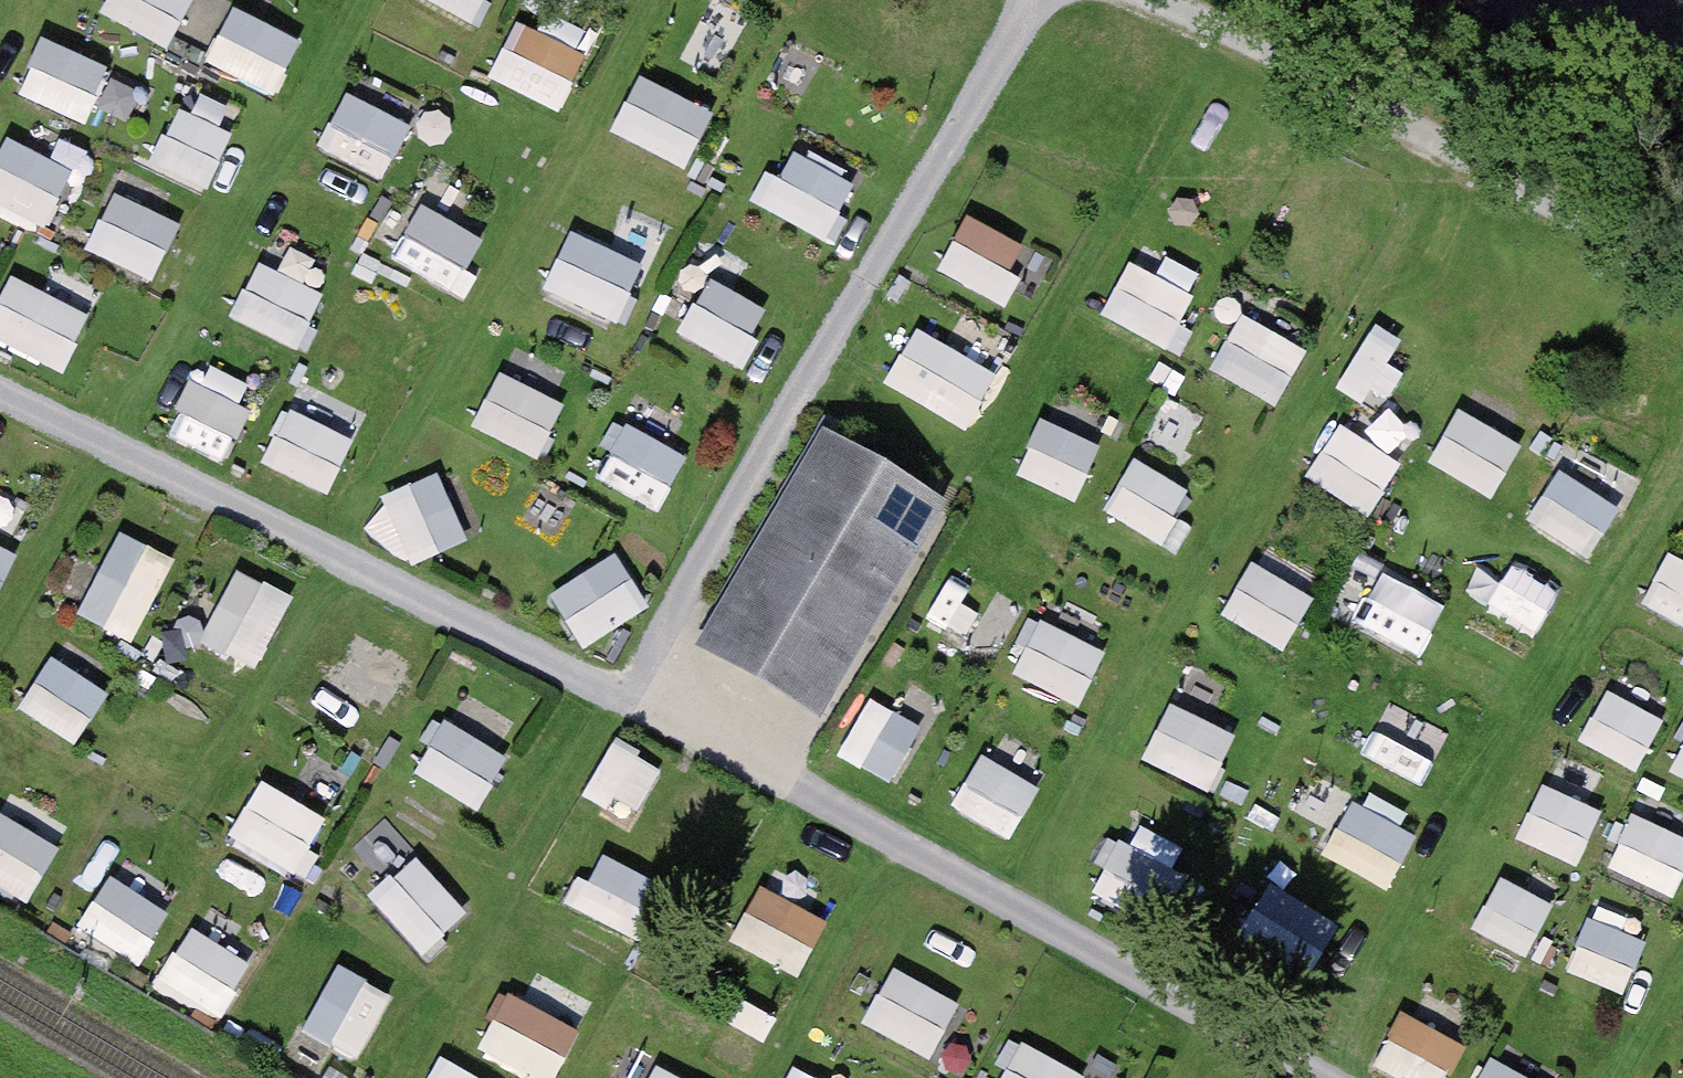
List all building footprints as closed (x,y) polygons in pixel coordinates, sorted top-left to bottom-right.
[(100,4),(172,42),(193,0),(102,0),(100,4)] [(278,87),(304,30),(235,0),(234,0),(208,56),(278,87)] [(478,0),(446,0),(474,11),(478,0)] [(562,105),(590,48),(520,14),(492,71),(562,105)] [(20,89),(90,117),(114,59),(44,31),(20,89)] [(637,70),(613,131),(693,162),(717,100),(637,70)] [(393,168),(413,109),(343,86),(323,144),(393,168)] [(154,159),(212,181),(235,121),(177,99),(154,159)] [(0,144),(0,200),(45,226),(80,166),(11,126),(0,144)] [(833,230),(861,174),(796,142),(768,199),(833,230)] [(155,274),(182,215),(115,185),(89,244),(155,274)] [(392,250),(460,289),(491,234),(424,196),(392,250)] [(1005,297),(1035,237),(968,205),(939,264),(1005,297)] [(549,226),(536,292),(607,306),(621,240),(549,226)] [(233,314),(302,340),(325,281),(256,254),(233,314)] [(1126,256),(1105,315),(1180,341),(1200,281),(1126,256)] [(739,361),(775,305),(715,267),(680,324),(739,361)] [(0,293),(0,338),(70,363),(93,302),(8,271),(0,293)] [(1212,365),(1281,399),(1311,338),(1241,305),(1212,365)] [(1340,376),(1375,399),(1415,339),(1380,316),(1340,376)] [(919,318),(886,376),(969,422),(1002,365),(919,318)] [(475,424),(546,451),(569,391),(498,364),(475,424)] [(194,377),(172,426),(233,454),(255,405),(194,377)] [(1431,454),(1494,491),(1526,436),(1462,399),(1431,454)] [(264,456),(331,487),(357,431),(290,400),(264,456)] [(1017,467),(1077,496),(1105,438),(1045,409),(1017,467)] [(1344,414),(1308,467),(1369,508),(1405,456),(1344,414)] [(628,416),(599,472),(662,505),(691,449),(628,416)] [(817,720),(945,507),(820,432),(692,645),(817,720)] [(1136,449),(1106,508),(1171,540),(1200,481),(1136,449)] [(409,552),(490,518),(465,458),(384,492),(409,552)] [(1542,518),(1607,553),(1636,498),(1571,464),(1542,518)] [(116,524),(82,612),(137,634),(172,546),(116,524)] [(19,545),(0,537),(0,588),(19,545)] [(618,545),(551,586),(585,641),(652,600),(618,545)] [(1682,616),(1682,552),(1669,546),(1645,598),(1682,616)] [(1256,553),(1223,607),(1285,645),(1318,591),(1256,553)] [(922,615),(970,641),(1001,584),(953,559),(922,615)] [(202,635),(260,663),(297,589),(239,560),(202,635)] [(1358,573),(1340,604),(1409,644),(1427,613),(1358,573)] [(1043,609),(1015,667),(1083,699),(1110,641),(1043,609)] [(324,672),(383,708),(416,653),(357,618),(324,672)] [(51,659),(23,703),(76,736),(105,692),(51,659)] [(1582,733),(1642,763),(1667,714),(1608,683),(1582,733)] [(841,747),(895,775),(925,718),(870,690),(841,747)] [(1145,755),(1215,783),(1239,723),(1169,696),(1145,755)] [(1425,775),(1450,725),(1391,696),(1366,746),(1425,775)] [(449,710),(415,764),(480,805),(514,751),(449,710)] [(618,727),(585,789),(636,816),(669,754),(618,727)] [(1682,771),(1682,741),(1671,765),(1682,771)] [(1011,832),(1044,778),(987,742),(953,796),(1011,832)] [(229,828),(293,869),(331,810),(267,769),(229,828)] [(1519,830),(1579,857),(1605,801),(1545,774),(1519,830)] [(31,895),(72,821),(7,784),(0,796),(0,878),(31,895)] [(1324,847),(1390,883),(1422,825),(1356,790),(1324,847)] [(1682,876),(1682,828),(1634,807),(1610,861),(1677,890),(1682,876)] [(1165,918),(1189,863),(1117,831),(1092,886),(1165,918)] [(423,947),(471,907),(419,846),(372,886),(423,947)] [(598,846),(573,901),(630,926),(655,872),(598,846)] [(1531,949),(1559,894),(1503,865),(1475,920),(1531,949)] [(147,956),(173,898),(107,869),(81,927),(147,956)] [(800,971),(833,913),(764,875),(732,932),(800,971)] [(1290,889),(1259,938),(1317,975),(1348,926),(1290,889)] [(169,986),(239,1005),(261,922),(191,904),(169,986)] [(1630,987),(1648,930),(1590,911),(1571,967),(1630,987)] [(306,1022),(363,1052),(397,985),(339,956),(306,1022)] [(864,1015),(935,1052),(965,996),(894,958),(864,1015)] [(583,1026),(510,984),(478,1041),(544,1077),(553,1077),(583,1026)] [(1378,1065),(1418,1077),(1453,1077),(1470,1027),(1397,1004),(1378,1065)] [(1089,1067),(1025,1033),(1000,1077),(1083,1077),(1089,1067)] [(1495,1046),(1476,1077),(1550,1077),(1495,1046)] [(428,1077),(500,1077),(501,1075),(437,1052),(428,1077)] [(648,1077),(705,1077),(661,1054),(648,1077)] [(811,1077),(839,1077),(818,1066),(811,1077)]
